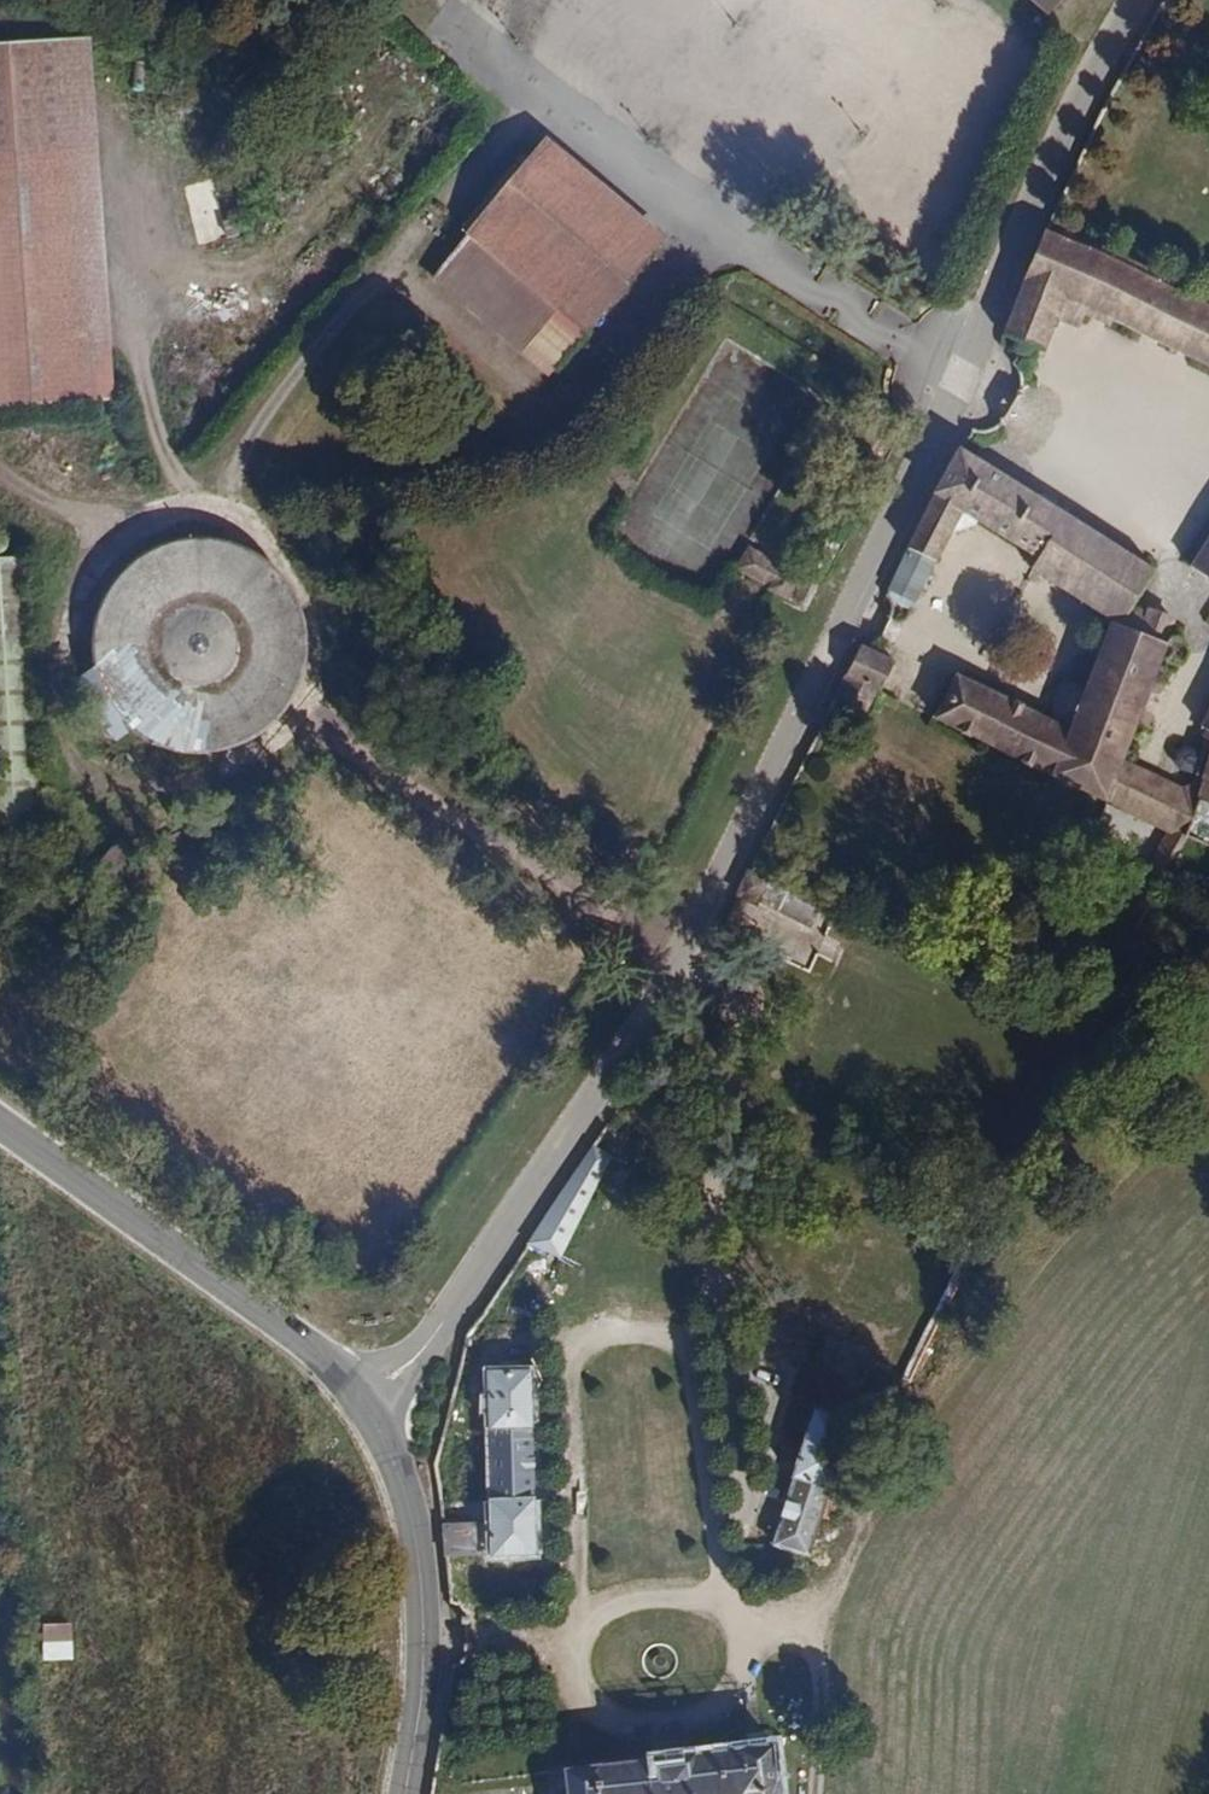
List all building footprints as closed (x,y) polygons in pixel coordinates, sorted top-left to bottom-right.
[(1049,11),(1058,0),(1037,0),(1049,11)] [(0,44),(0,408),(116,402),(96,38),(0,44)] [(546,137),(466,236),(584,335),(667,238),(546,137)] [(194,243),(218,241),(213,183),(188,185),(194,243)] [(1002,334),(1044,350),(1057,317),(1074,324),(1081,321),(1087,308),(1208,364),(1208,305),(1153,278),(1070,241),(1045,231),(1023,280),(1002,334)] [(466,236),(435,275),(553,374),(584,335),(466,236)] [(1017,390),(999,420),(1006,424),(1023,395),(1017,390)] [(886,590),(913,603),(950,524),(956,528),(976,525),(979,519),(1038,556),(1032,567),(1112,618),(1087,686),(1064,679),(1047,717),(957,674),(935,719),(1107,803),(1166,831),(1187,840),(1183,838),(1202,800),(1208,803),(1208,727),(1207,730),(1205,729),(1201,737),(1206,740),(1202,753),(1184,748),(1176,752),(1173,761),(1178,769),(1196,774),(1193,785),(1181,790),(1123,761),(1168,644),(1165,643),(1174,620),(1149,611),(1147,613),(1132,607),(1153,572),(959,451),(933,495),(886,590)] [(1190,567),(1208,580),(1208,538),(1190,567)] [(282,570),(254,550),(220,539),(185,540),(152,553),(125,575),(106,605),(98,639),(102,674),(118,706),(142,731),(174,747),(208,752),(243,745),(274,728),(297,701),(310,669),(312,633),(303,599),(282,570)] [(749,548),(737,569),(771,587),(770,589),(787,598),(799,573),(783,565),(782,567),(749,548)] [(42,833),(24,557),(0,558),(0,835),(42,833)] [(886,590),(884,595),(889,602),(910,610),(913,603),(886,590)] [(860,646),(845,676),(849,679),(875,691),(880,693),(896,662),(860,646)] [(849,679),(839,701),(865,713),(875,691),(849,679)] [(105,831),(89,858),(119,875),(134,849),(105,831)] [(1166,831),(1145,870),(1164,881),(1187,840),(1166,831)] [(747,871),(738,894),(756,903),(766,881),(747,871)] [(591,1148),(528,1243),(560,1257),(612,1159),(591,1148)] [(825,1332),(806,1363),(866,1381),(871,1368),(876,1351),(825,1332)] [(815,1407),(854,1419),(866,1381),(806,1363),(792,1400),(815,1407)] [(854,1419),(838,1474),(875,1483),(909,1379),(871,1368),(866,1381),(854,1419)] [(488,1373),(491,1498),(488,1498),(489,1522),(440,1524),(443,1555),(490,1552),(490,1555),(534,1552),(533,1497),(530,1372),(488,1373)] [(794,1479),(772,1548),(808,1558),(831,1491),(833,1491),(838,1474),(854,1419),(815,1407),(792,1479),(794,1479)] [(568,1793),(780,1793),(773,1743),(565,1769),(568,1793)]
